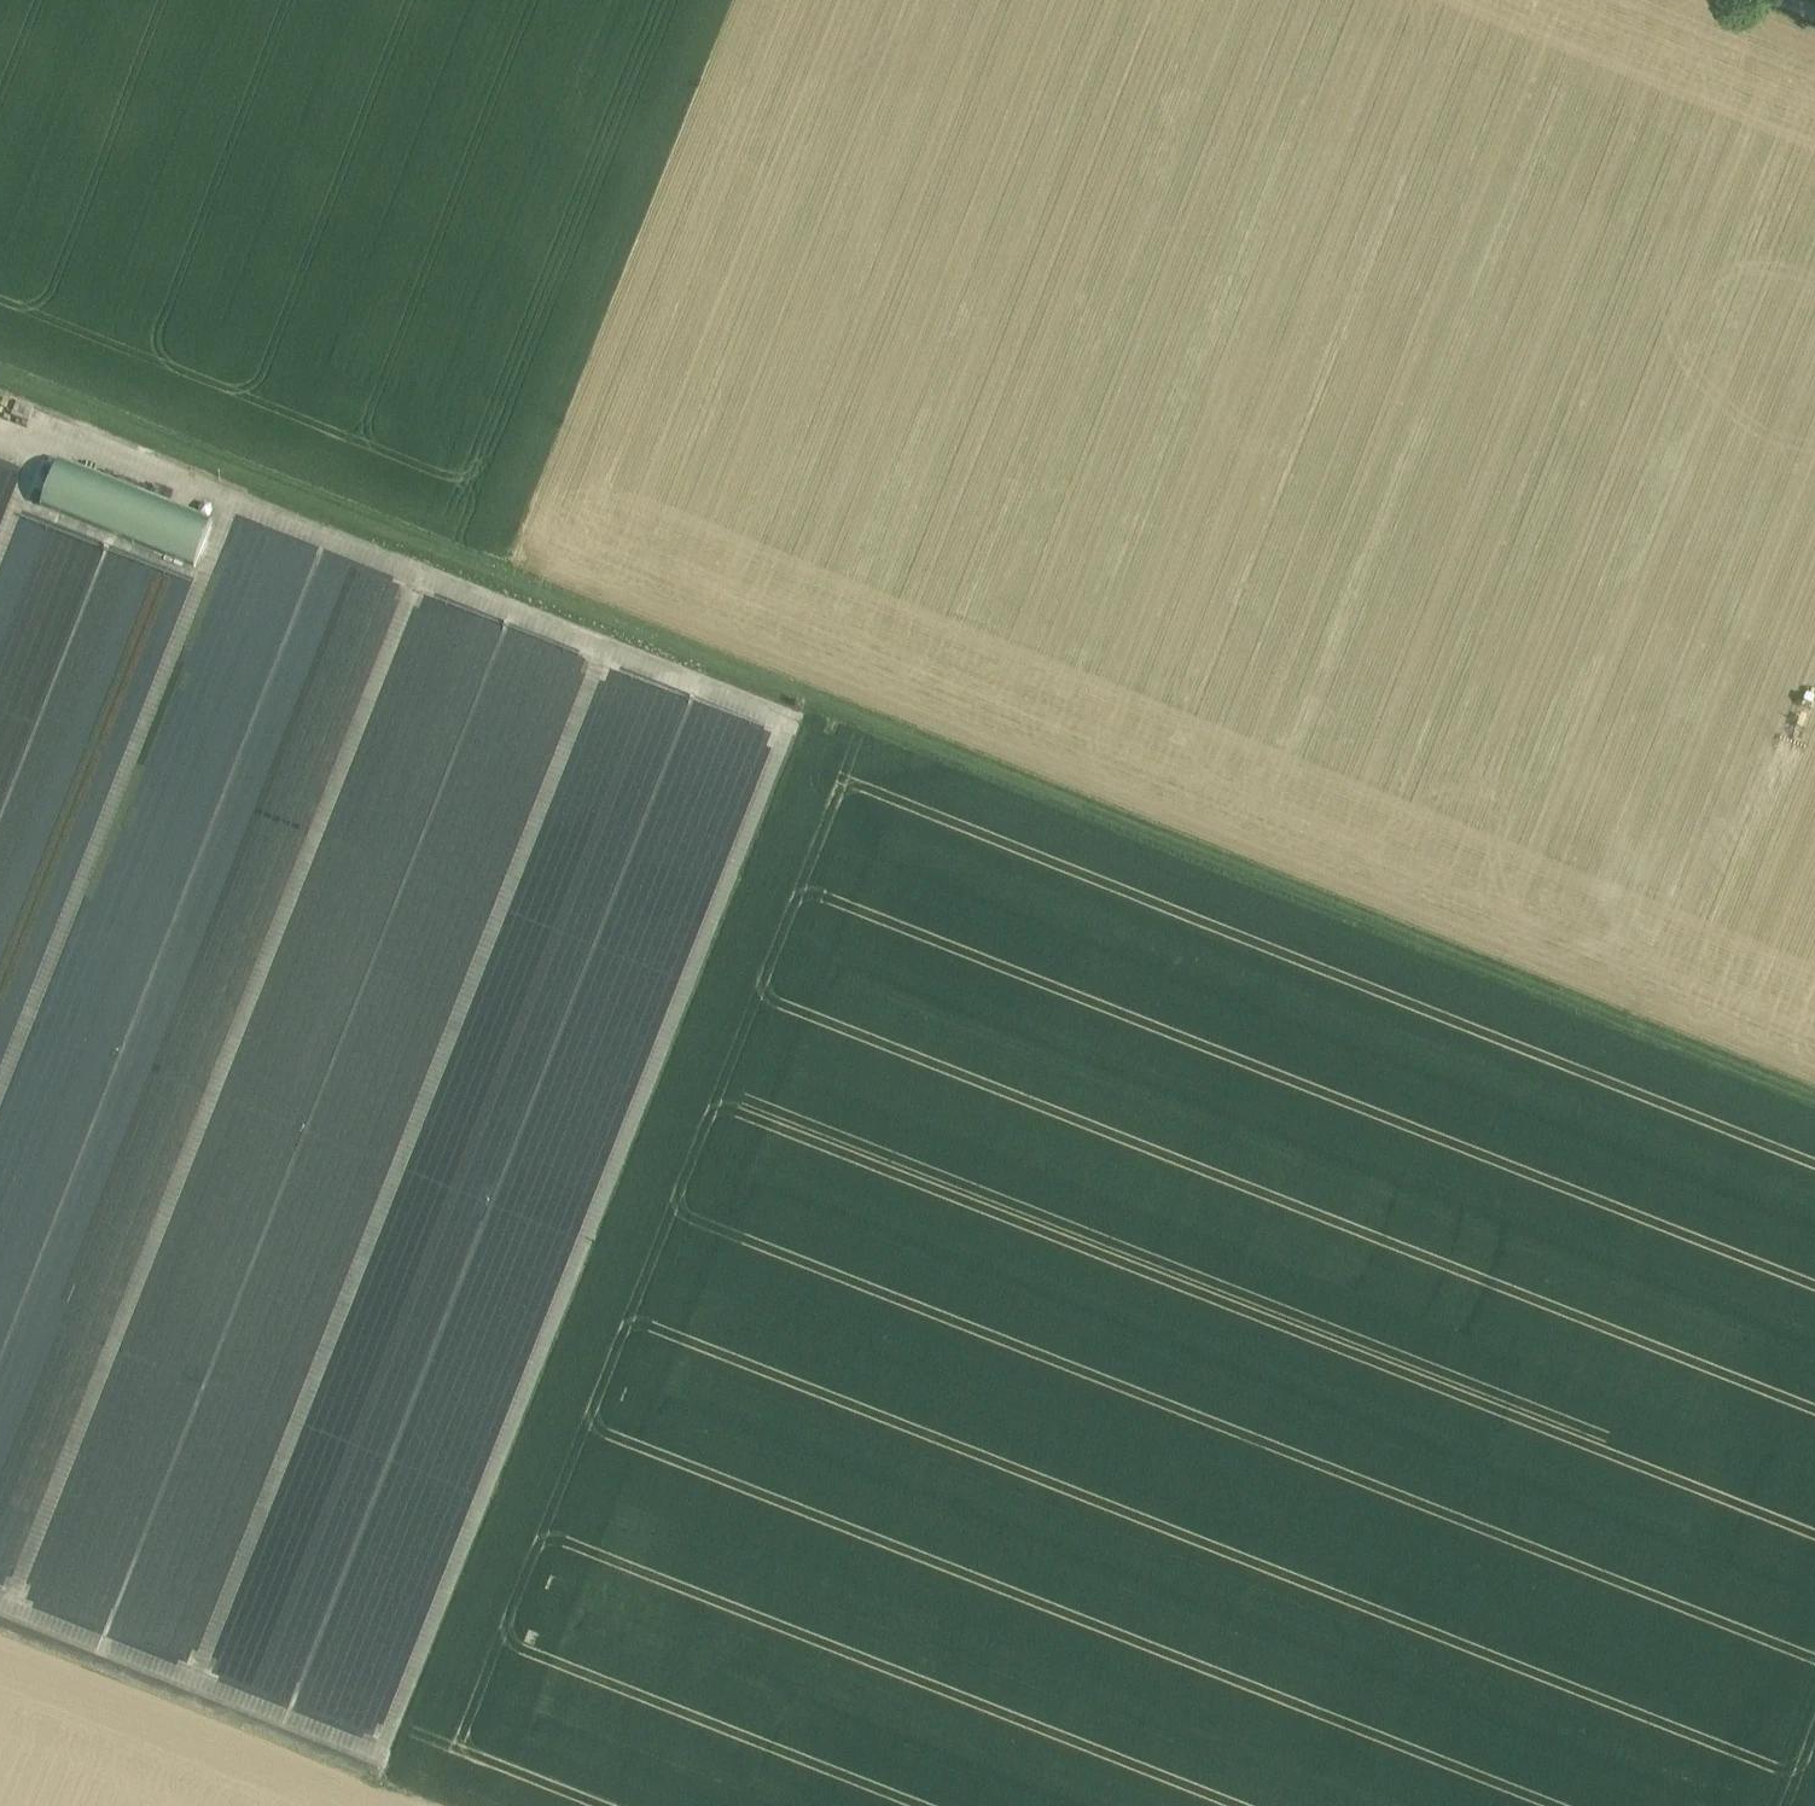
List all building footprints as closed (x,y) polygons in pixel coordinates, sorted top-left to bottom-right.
[(39,506),(195,565),(213,518),(57,459),(39,506)] [(576,680),(583,658),(565,653),(559,674),(576,680)] [(704,707),(614,673),(598,714),(654,735),(649,749),(686,764),(692,749),(688,747),(696,725),(697,725),(704,707)] [(757,764),(768,732),(743,724),(737,743),(743,745),(738,757),(757,764)] [(296,1693),(297,1703),(339,1715),(345,1715),(345,1701),(350,1685),(359,1685),(364,1665),(364,1664),(369,1647),(392,1647),(371,1641),(219,1643),(215,1657),(215,1674),(295,1697),(296,1693)]
